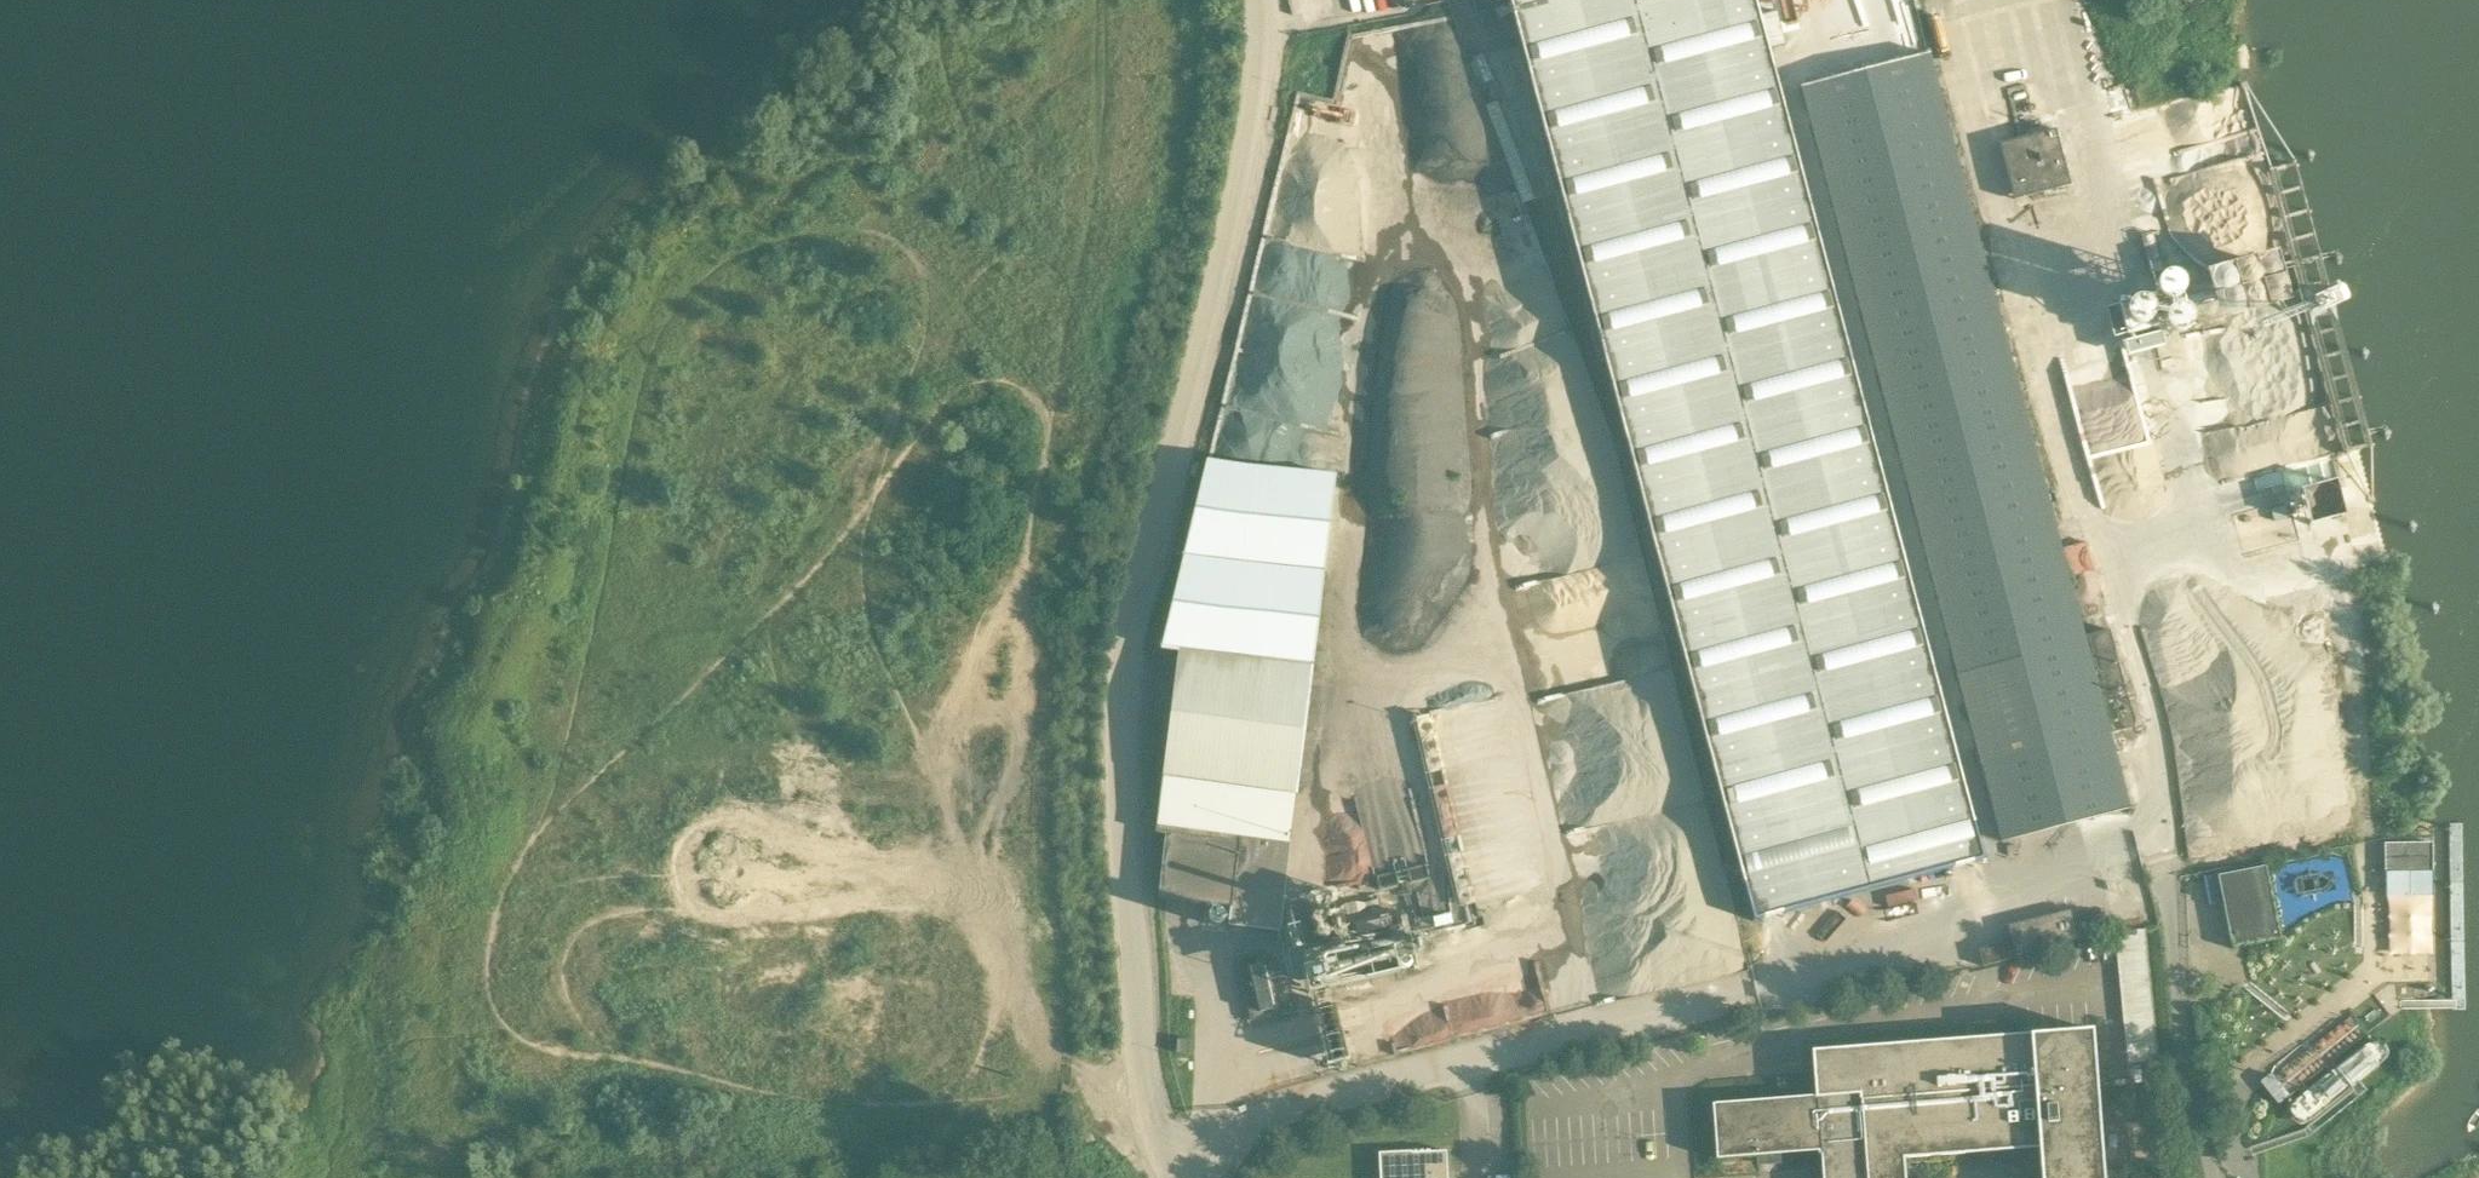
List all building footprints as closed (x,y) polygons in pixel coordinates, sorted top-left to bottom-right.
[(1982,859),(1766,48),(1784,44),(1774,9),(1757,14),(1753,0),(1472,0),(1475,12),(1508,3),(1752,920),(1982,859)] [(2083,636),(2019,395),(1928,50),(1798,84),(1820,166),(2001,840),(2129,806),(2109,732),(2133,726),(2107,630),(2083,636)] [(2069,184),(2054,129),(2000,145),(2014,199),(2069,184)] [(2244,251),(2170,266),(2181,317),(2255,302),(2244,251)] [(2110,350),(2134,348),(2131,304),(2093,307),(2095,335),(2109,334),(2110,350)] [(1239,834),(1238,844),(1166,836),(1158,900),(1230,908),(1228,925),(1280,931),(1291,841),(1239,834)] [(2217,875),(2231,946),(2280,936),(2265,865),(2217,875)] [(2070,908),(2007,924),(2015,954),(2077,938),(2070,908)] [(2153,1055),(2145,930),(2114,932),(2122,1057),(2153,1055)] [(2012,959),(2007,942),(1979,949),(1982,965),(2012,959)] [(1297,1016),(1294,1000),(1289,978),(1273,982),(1266,952),(1236,959),(1251,1021),(1280,1014),(1281,1019),(1297,1016)] [(1330,1002),(1302,1006),(1308,1060),(1337,1057),(1330,1002)] [(2383,1024),(2260,1118),(2281,1145),(2403,1051),(2383,1024)] [(2321,1058),(2353,1037),(2345,1024),(2312,1045),(2321,1058)] [(1821,1177),(1904,1177),(1902,1157),(2037,1146),(2040,1177),(2102,1177),(2090,1028),(1810,1050),(1814,1095),(1711,1103),(1715,1158),(1819,1150),(1821,1177)] [(1190,1039),(1177,1038),(1176,1053),(1189,1054),(1190,1039)] [(1446,1150),(1411,1152),(1411,1151),(1378,1152),(1380,1177),(1447,1177),(1446,1150)]
